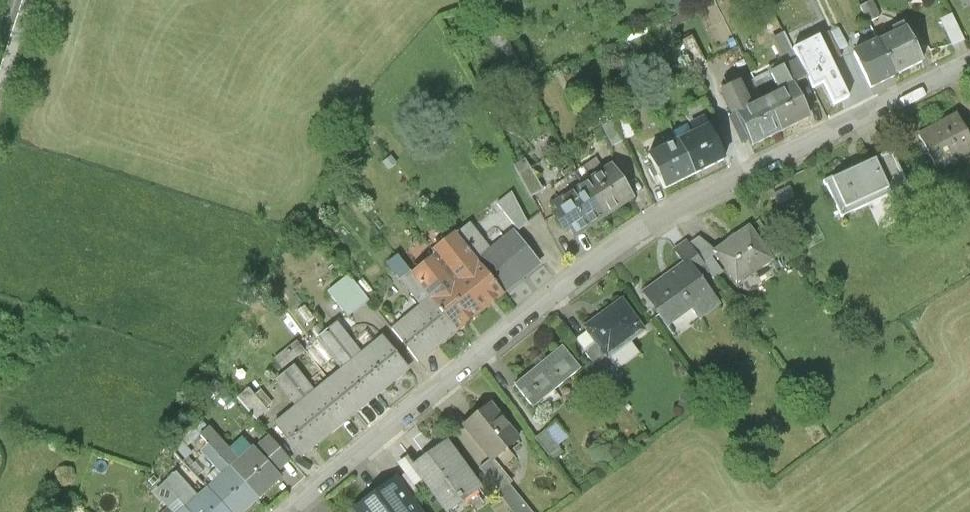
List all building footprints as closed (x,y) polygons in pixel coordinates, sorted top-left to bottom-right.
[(887,25),(901,57),(928,46),(913,13),(887,25)] [(947,18),(957,45),(967,42),(958,14),(947,18)] [(901,57),(887,25),(861,37),(875,69),(901,57)] [(848,100),(818,38),(792,51),(812,91),(823,85),(833,107),(848,100)] [(762,100),(779,132),(809,118),(792,85),(762,100)] [(779,132),(762,100),(748,106),(739,86),(721,95),(732,115),(728,117),(739,137),(745,134),(752,146),(779,132)] [(919,117),(934,152),(969,137),(969,108),(965,98),(919,117)] [(683,128),(700,163),(733,148),(716,113),(683,128)] [(700,163),(683,128),(651,144),(668,179),(700,163)] [(885,131),(823,162),(843,201),(905,171),(885,131)] [(586,166),(607,203),(643,182),(622,145),(586,166)] [(607,203),(586,166),(549,187),(570,223),(607,203)] [(755,208),(718,232),(741,268),(778,245),(755,208)] [(439,244),(483,301),(508,280),(481,247),(458,218),(433,237),(439,244)] [(481,247),(508,280),(542,253),(515,219),(481,247)] [(682,250),(646,277),(668,307),(697,286),(706,299),(728,283),(690,231),(676,241),(682,250)] [(483,301),(439,244),(415,264),(431,284),(460,319),(483,301)] [(354,317),(376,299),(355,273),(333,291),(354,317)] [(628,282),(589,308),(612,343),(651,316),(628,282)] [(431,284),(396,312),(425,348),(460,319),(431,284)] [(385,320),(358,341),(386,378),(414,357),(385,320)] [(516,362),(537,390),(587,353),(566,325),(516,362)] [(358,341),(330,362),(359,399),(386,378),(358,341)] [(330,362),(303,383),(332,420),(359,399),(330,362)] [(305,441),(332,420),(303,383),(276,404),(305,441)] [(498,385),(467,408),(495,445),(526,423),(498,385)] [(540,436),(551,454),(572,440),(560,422),(540,436)] [(453,425),(415,450),(446,494),(483,469),(453,425)] [(240,452),(266,482),(294,458),(269,427),(240,452)] [(211,476),(237,506),(266,482),(240,452),(211,476)] [(357,490),(372,511),(438,511),(402,459),(357,490)] [(192,511),(230,511),(237,506),(211,476),(182,500),(192,511)] [(519,482),(505,490),(517,511),(535,511),(519,482)] [(182,500),(168,511),(192,511),(182,500)]
